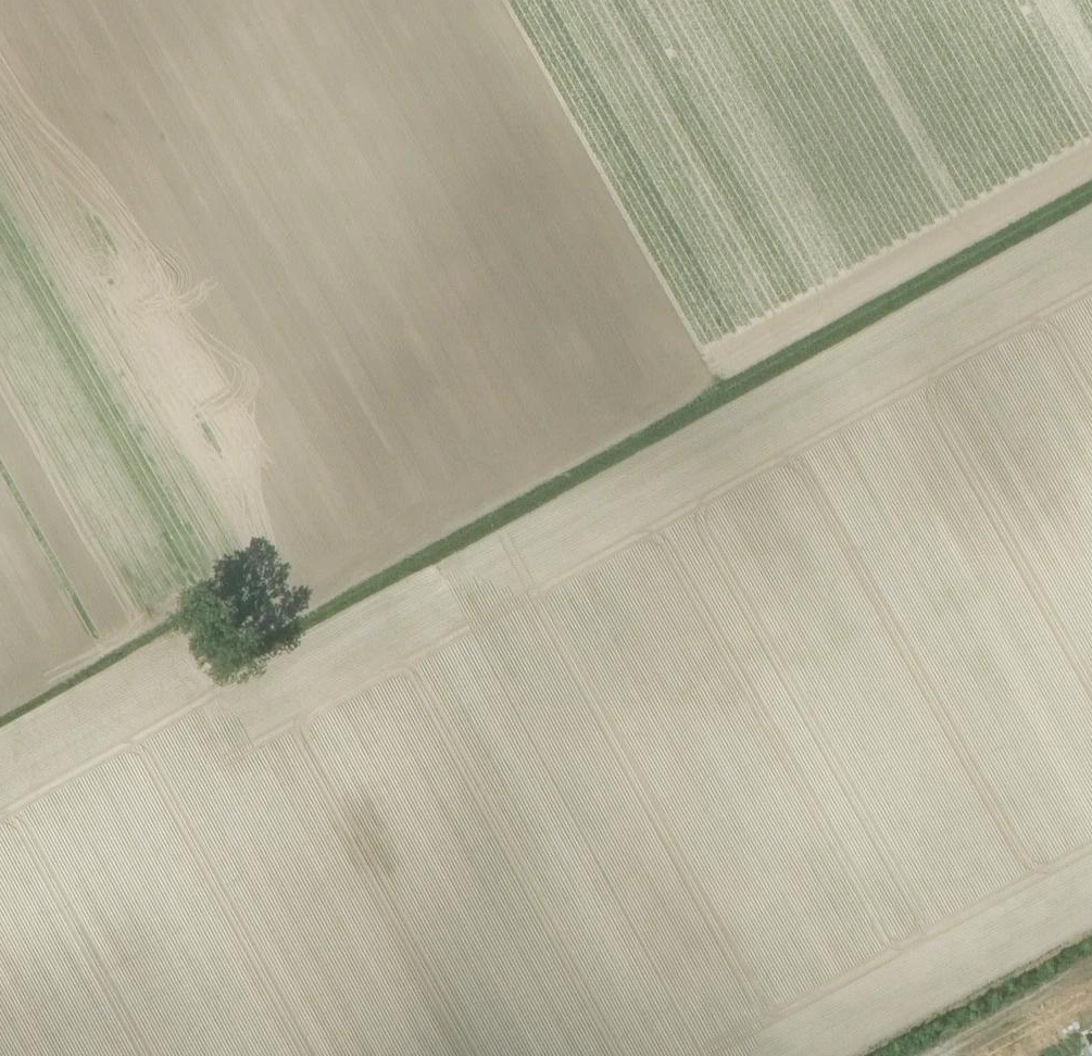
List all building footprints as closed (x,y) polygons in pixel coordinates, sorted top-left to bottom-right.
[(1083,1052),(1085,1055),(1091,1055),(1091,1047),(1083,1052)]
